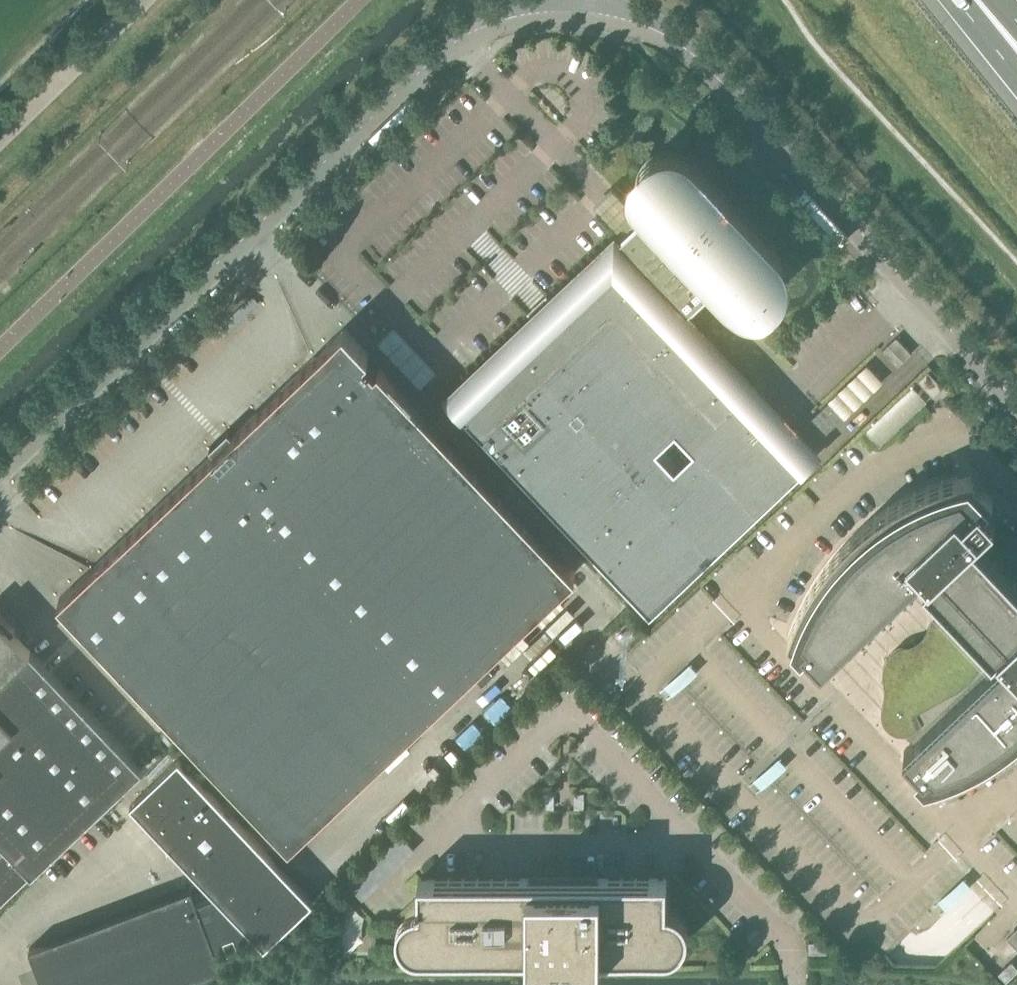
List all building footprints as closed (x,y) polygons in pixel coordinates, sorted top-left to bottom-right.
[(531,317),(529,318),(529,319),(510,337),(510,336),(508,338),(509,339),(489,357),(489,356),(487,358),(488,358),(469,377),(468,376),(466,378),(467,378),(448,396),(447,396),(445,397),(450,402),(451,402),(650,613),(813,458),(748,393),(756,385),(754,384),(753,384),(735,365),(736,365),(734,363),(733,363),(715,344),(716,344),(714,342),(695,323),(696,323),(696,322),(694,321),(688,315),(717,287),(723,294),(722,294),(724,296),(725,296),(728,299),(731,301),(734,302),(737,303),(740,304),(743,305),(747,305),(746,306),(749,306),(749,305),(753,305),(756,305),(759,304),(763,302),(766,301),(769,299),(771,297),(772,298),(774,296),(773,295),(775,293),(777,290),(779,288),(780,285),(781,282),(782,279),(783,276),(783,273),(784,273),(784,271),(783,271),(783,268),(783,265),(782,262),(781,259),(780,256),(778,253),(776,251),(774,249),(775,248),(773,246),(773,247),(755,228),(755,227),(754,225),(753,226),(735,207),(736,206),(734,204),(733,205),(715,186),(716,185),(714,183),(713,184),(695,165),(696,164),(694,163),(691,161),(688,159),(685,157),(682,156),(679,155),(675,154),(672,153),(669,152),(669,153),(666,153),(663,154),(660,155),(657,156),(654,157),(651,159),(648,160),(646,163),(644,165),(642,167),(640,170),(638,173),(637,176),(636,179),(636,182),(635,185),(634,185),(634,188),(635,188),(636,192),(636,195),(637,198),(638,201),(640,204),(641,207),(643,210),(645,212),(636,221),(627,211),(617,221),(626,230),(617,239),(615,237),(615,238),(614,237),(612,239),(613,240),(594,258),(593,257),(592,259),(573,277),(572,277),(571,279),(552,297),(550,298),(550,299),(532,316),(531,317)] [(291,842),(576,572),(380,365),(376,369),(367,359),(371,355),(344,327),(233,433),(228,428),(210,446),(214,450),(59,597),(291,842)] [(420,388),(424,385),(436,374),(393,329),(377,344),(420,388)] [(912,353),(911,352),(897,337),(883,350),(898,366),(912,353)] [(918,380),(933,396),(944,386),(928,370),(918,380)] [(880,445),(927,401),(913,386),(866,430),(880,445)] [(810,420),(825,435),(845,416),(830,401),(810,420)] [(974,535),(996,514),(985,503),(994,495),(972,472),(925,487),(882,511),(857,530),(835,553),(816,579),(800,606),(788,636),(798,646),(802,642),(822,663),(923,568),(941,588),(940,589),(940,590),(939,591),(939,592),(939,594),(940,595),(940,596),(941,598),(942,598),(943,600),(944,600),(946,600),(948,600),(949,600),(951,599),(963,611),(961,610),(960,609),(958,609),(956,608),(954,608),(952,608),(950,608),(949,609),(947,609),(945,610),(944,611),(942,613),(941,614),(940,616),(939,617),(939,619),(937,620),(935,620),(934,621),(932,621),(931,623),(930,624),(929,625),(928,627),(927,630),(925,633),(923,635),(920,638),(917,640),(915,642),(911,643),(908,644),(905,644),(901,646),(898,647),(895,649),(892,651),(890,654),(888,657),(886,660),(885,663),(884,666),(883,670),(883,673),(883,677),(885,684),(885,692),(884,699),(882,706),(882,709),(881,712),(882,714),(882,717),(883,720),(884,722),(886,725),(888,727),(890,728),(892,730),(895,731),(897,732),(900,733),(903,733),(906,733),(913,741),(904,750),(924,771),(920,775),(930,785),(961,775),(990,761),(1016,742),(1016,581),(974,535)] [(143,768),(12,630),(16,627),(0,610),(0,904),(143,768)] [(179,758),(131,803),(202,879),(193,887),(192,885),(30,947),(38,968),(43,966),(50,984),(158,984),(200,969),(202,975),(223,967),(216,948),(227,944),(229,948),(240,944),(238,940),(254,934),(265,946),(313,901),(179,758)] [(528,961),(551,961),(551,952),(578,951),(578,961),(601,961),(601,953),(667,953),(669,952),(673,951),(676,950),(679,948),(681,947),(683,944),(685,941),(687,938),(688,935),(688,931),(688,928),(688,925),(687,921),(685,917),(683,914),(681,912),(678,910),(675,908),(671,907),(667,906),(667,877),(599,877),(599,880),(580,880),(580,873),(548,873),(548,880),(530,880),(530,877),(419,877),(419,906),(416,907),(413,908),(411,908),(407,910),(405,912),(403,914),(401,917),(400,919),(399,921),(398,924),(397,926),(397,930),(398,934),(399,938),(400,941),(402,944),(405,946),(411,951),(419,953),(528,953),(528,961)] [(1007,938),(1016,948),(1016,928),(1007,938)] [(809,953),(827,953),(827,941),(809,941),(809,953)] [(998,973),(1006,981),(1016,971),(1016,966),(1012,960),(998,973)]
